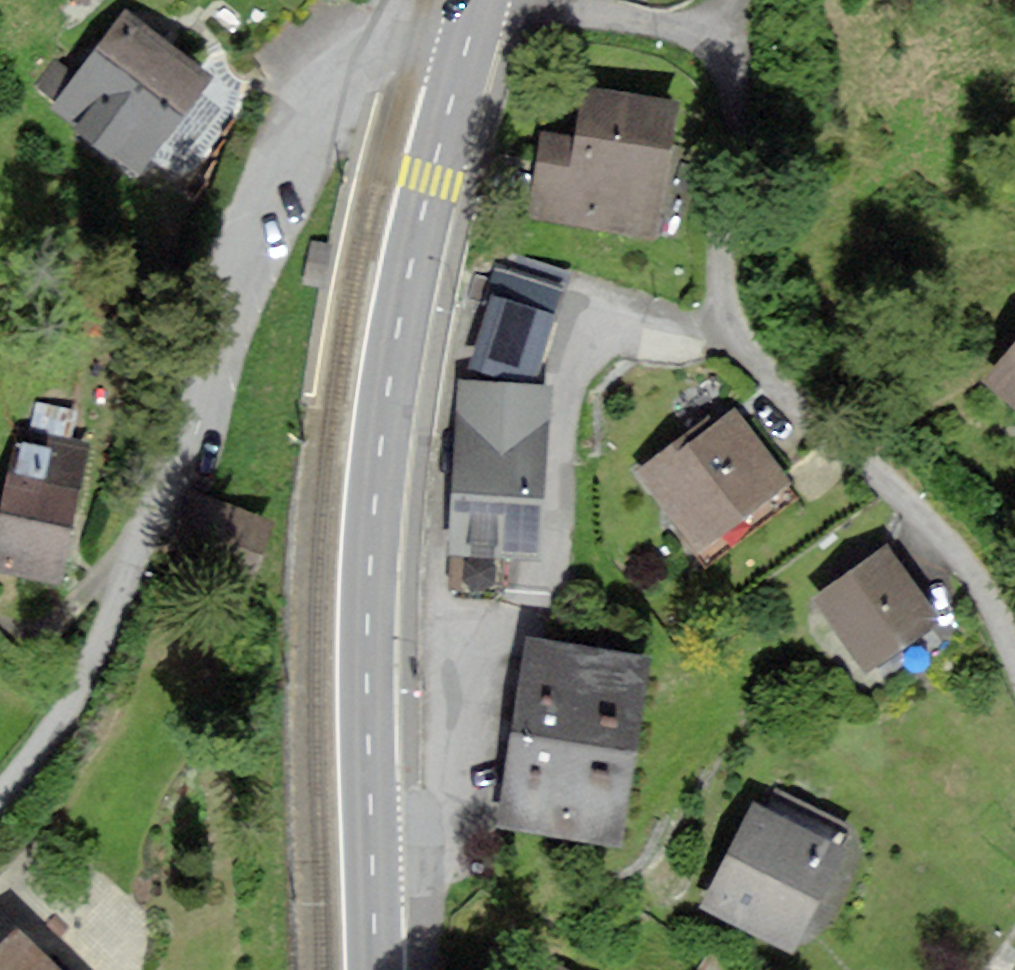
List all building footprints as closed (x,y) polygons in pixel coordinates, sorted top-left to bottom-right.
[(213,76),(121,11),(52,107),(144,172),(213,76)] [(654,231),(673,101),(588,89),(581,139),(545,133),(534,213),(654,231)] [(558,316),(498,302),(482,368),(541,383),(558,316)] [(993,371),(1014,392),(1014,348),(993,371)] [(545,384),(463,382),(457,590),(500,591),(501,553),(540,554),(545,384)] [(787,482),(733,408),(646,472),(699,546),(787,482)] [(0,521),(0,570),(67,582),(93,440),(18,426),(0,521)] [(258,571),(272,509),(205,493),(191,556),(258,571)] [(934,615),(888,551),(821,598),(867,662),(934,615)] [(645,658),(534,640),(505,818),(617,835),(645,658)] [(858,833),(781,795),(773,812),(757,803),(708,901),(801,947),(858,833)] [(21,925),(7,940),(0,933),(0,969),(69,969),(21,925)]
